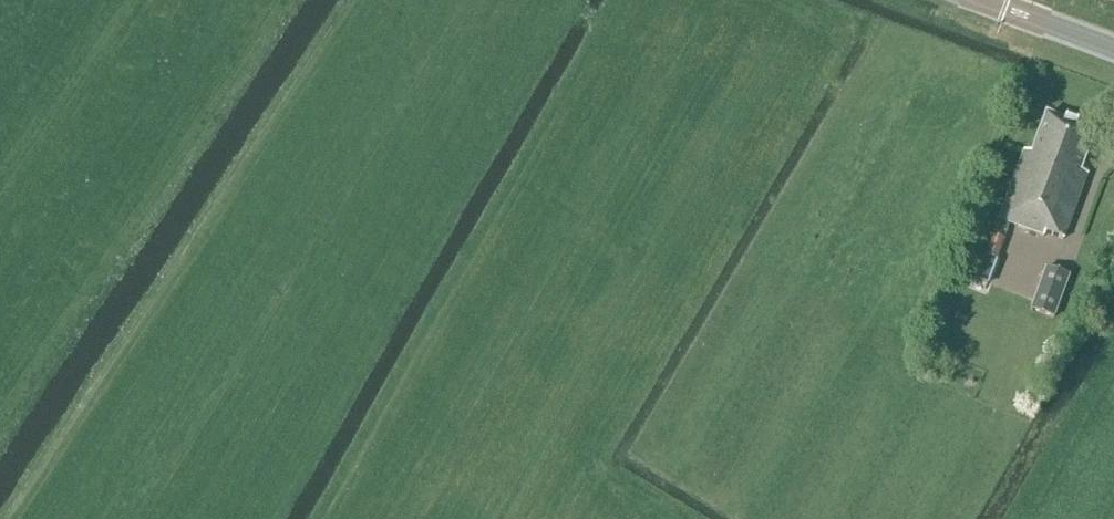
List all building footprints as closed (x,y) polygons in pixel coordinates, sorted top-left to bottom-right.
[(1063,123),(1046,118),(1047,117),(1044,116),(1044,119),(1031,155),(1023,152),(985,257),(996,261),(1010,225),(1044,237),(1045,234),(1063,241),(1087,175),(1079,172),(1092,136),(1093,136),(1094,134),(1091,133),(1075,127),(1076,126),(1064,122),(1063,123)] [(990,286),(999,262),(972,252),(963,275),(990,286)] [(1053,318),(1068,277),(1045,269),(1030,310),(1053,318)]
